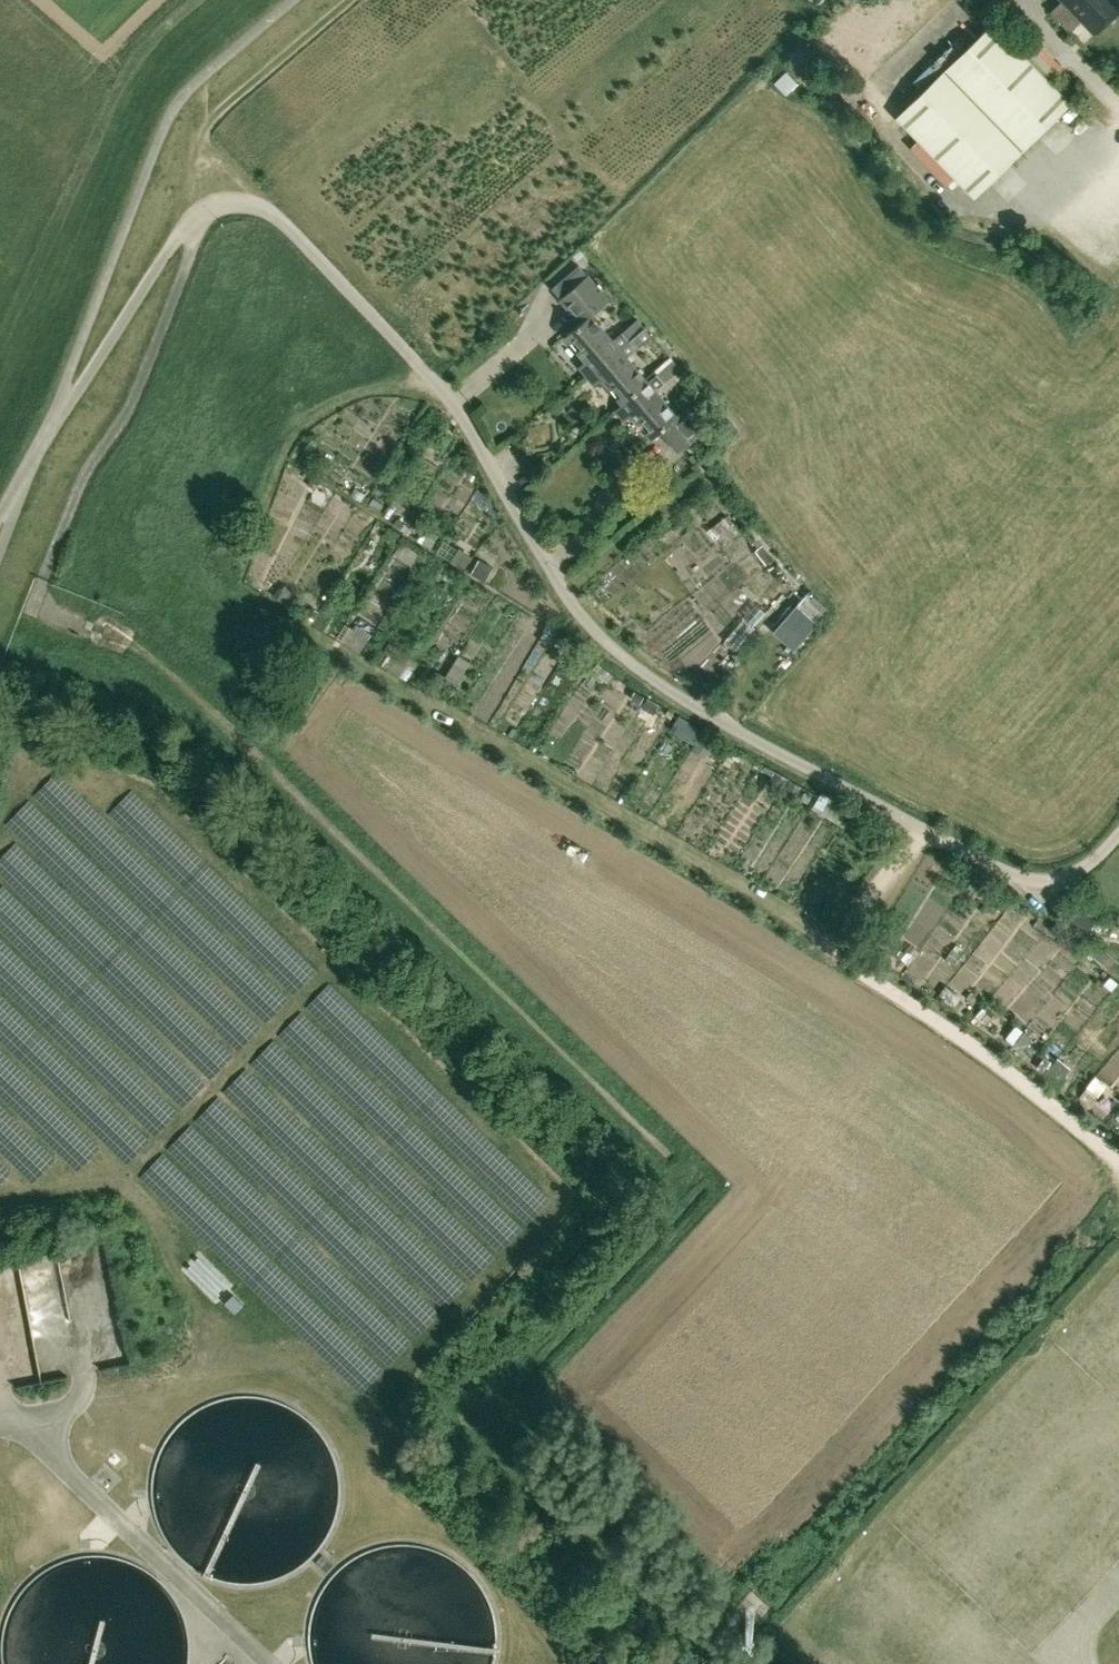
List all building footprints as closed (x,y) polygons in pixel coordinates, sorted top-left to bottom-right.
[(1118,11),(1118,0),(1061,0),(1062,1),(1051,12),(1070,32),(1082,21),(1095,35),(1118,11)] [(992,23),(944,69),(1022,150),(1070,103),(992,23)] [(901,60),(920,45),(914,39),(896,53),(901,60)] [(896,56),(883,64),(892,77),(904,70),(896,56)] [(792,89),(804,82),(791,58),(779,66),(792,89)] [(896,116),(974,197),(1022,150),(944,69),(896,116)] [(1059,121),(1051,129),(1074,152),(1082,144),(1059,121)] [(580,365),(588,375),(645,327),(638,319),(613,340),(593,317),(607,306),(587,282),(565,301),(582,321),(566,335),(586,359),(580,365)] [(616,408),(617,409),(624,403),(648,381),(627,356),(652,335),(645,327),(588,375),(596,385),(603,379),(623,402),(616,408)] [(665,382),(681,368),(674,360),(648,381),(624,403),(617,409),(626,419),(632,413),(653,437),(664,428),(682,449),(704,430),(684,407),(676,414),(656,390),(665,382)] [(683,399),(695,388),(681,372),(669,383),(683,399)] [(732,432),(723,420),(716,425),(726,437),(732,432)] [(714,517),(731,501),(725,494),(707,510),(714,517)] [(832,618),(808,596),(798,606),(797,604),(773,631),(794,649),(817,623),(820,625),(819,626),(822,630),(832,618)] [(726,665),(738,653),(724,639),(712,651),(726,665)]
